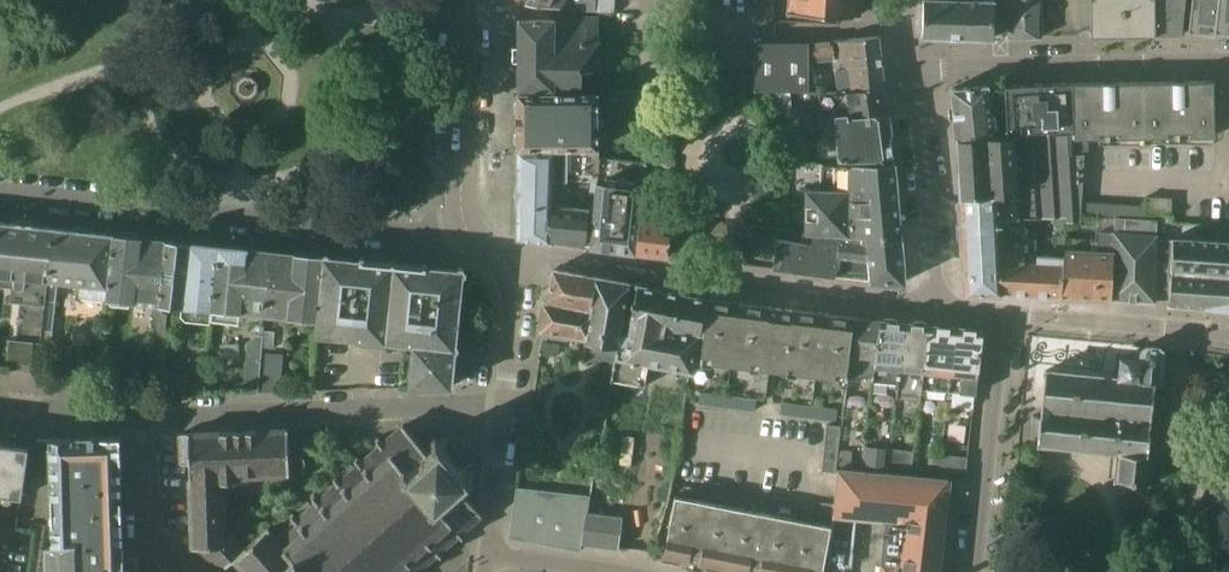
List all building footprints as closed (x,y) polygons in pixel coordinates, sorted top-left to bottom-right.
[(594,0),(527,0),(525,3),(527,3),(560,7),(561,6),(594,11),(594,0)] [(594,11),(612,12),(613,0),(594,0),(594,11)] [(787,11),(860,14),(861,0),(787,0),(787,11)] [(995,37),(995,0),(922,0),(921,35),(995,37)] [(1040,37),(1041,0),(1008,0),(1008,37),(1040,37)] [(1090,32),(1090,35),(1123,35),(1155,35),(1155,32),(1155,0),(1090,0),(1090,32)] [(1155,32),(1155,35),(1182,35),(1185,0),(1157,0),(1155,32)] [(1188,31),(1189,32),(1189,31),(1214,34),(1215,34),(1216,31),(1228,32),(1228,0),(1191,0),(1188,31)] [(518,18),(518,89),(582,90),(582,69),(600,69),(600,40),(598,40),(598,16),(566,16),(566,18),(555,18),(527,18),(518,18)] [(877,35),(808,42),(808,62),(832,59),(833,70),(834,69),(837,90),(883,85),(877,35)] [(808,62),(808,42),(754,42),(754,90),(808,90),(808,62)] [(1083,153),(1088,153),(1087,137),(1095,137),(1143,136),(1178,136),(1213,135),(1212,80),(1071,82),(1071,134),(1072,152),(1083,152),(1083,153)] [(1071,82),(1006,85),(1008,137),(1071,134),(1071,82)] [(883,85),(837,90),(838,91),(818,92),(819,106),(798,108),(799,122),(820,120),(820,113),(850,109),(850,114),(887,111),(883,85)] [(956,139),(1008,137),(1006,85),(989,86),(989,85),(951,88),(956,139)] [(610,89),(611,99),(660,99),(660,88),(610,89)] [(518,151),(598,151),(599,149),(599,93),(518,93),(518,151)] [(888,112),(887,112),(887,111),(850,114),(850,109),(820,113),(820,120),(821,137),(814,138),(816,156),(837,156),(837,159),(894,158),(891,135),(890,135),(888,112)] [(1080,201),(1083,157),(1083,153),(1083,152),(1072,152),(1071,134),(1008,137),(956,139),(959,198),(996,196),(998,221),(1005,219),(1066,216),(1066,220),(1070,221),(1072,214),(1080,214),(1080,201)] [(586,244),(589,209),(590,209),(589,208),(568,205),(567,180),(595,181),(598,155),(598,151),(518,151),(518,235),(517,235),(517,238),(519,238),(519,237),(547,240),(547,241),(550,242),(551,241),(586,245),(586,244)] [(647,160),(598,155),(595,181),(590,244),(589,243),(589,246),(634,252),(634,251),(635,252),(640,199),(642,187),(647,160)] [(901,237),(894,163),(834,163),(834,161),(822,161),(822,187),(805,187),(805,231),(812,230),(839,233),(838,239),(853,240),(854,235),(901,237)] [(996,196),(959,198),(962,246),(964,294),(1000,293),(999,240),(1006,239),(1005,221),(998,221),(996,196)] [(1144,213),(1170,214),(1171,197),(1144,196),(1144,213)] [(638,225),(635,252),(668,256),(668,254),(667,254),(670,235),(677,236),(679,223),(659,220),(661,203),(640,199),(638,225)] [(1141,217),(1142,204),(1081,201),(1080,214),(1141,217)] [(1065,248),(1060,296),(1109,299),(1114,232),(1115,216),(1101,216),(1100,231),(1098,230),(1097,238),(1065,236),(1065,248)] [(1156,302),(1156,299),(1159,238),(1160,219),(1115,216),(1109,299),(1113,299),(1113,300),(1156,302)] [(45,300),(53,228),(0,222),(0,288),(11,289),(10,302),(45,306),(45,300)] [(45,300),(56,301),(57,282),(81,284),(79,295),(105,298),(111,234),(53,228),(45,300)] [(839,233),(812,230),(813,242),(777,238),(773,267),(834,275),(838,239),(839,233)] [(107,286),(105,298),(111,299),(110,306),(128,308),(129,301),(153,303),(152,316),(156,317),(165,239),(111,234),(107,286)] [(866,280),(904,281),(901,237),(854,235),(853,240),(838,239),(834,275),(857,278),(866,279),(866,280)] [(1064,248),(1065,236),(1055,236),(1054,255),(1036,255),(1036,240),(1006,239),(999,240),(1000,293),(1059,297),(1064,248)] [(1172,237),(1172,239),(1159,238),(1156,299),(1168,299),(1168,302),(1228,306),(1228,241),(1172,237)] [(156,317),(151,359),(153,359),(165,360),(166,344),(164,344),(167,314),(162,313),(163,304),(181,306),(209,309),(212,309),(217,244),(165,239),(156,317)] [(212,309),(211,322),(238,325),(239,312),(263,314),(267,250),(217,244),(212,309)] [(263,314),(317,320),(323,255),(267,250),(263,314)] [(325,254),(324,255),(323,255),(317,320),(315,335),(411,344),(407,387),(451,385),(452,385),(453,384),(453,382),(452,381),(451,380),(454,350),(457,347),(458,345),(454,343),(461,274),(463,274),(465,273),(465,271),(464,269),(463,269),(463,268),(462,267),(460,267),(458,268),(458,269),(434,266),(427,265),(426,263),(424,263),(423,264),(423,265),(364,259),(365,258),(363,257),(361,257),(360,258),(353,258),(329,256),(329,255),(328,253),(326,253),(325,254)] [(585,356),(614,360),(628,282),(552,269),(547,301),(543,300),(539,331),(538,336),(544,337),(544,336),(567,340),(568,335),(586,338),(585,341),(587,341),(585,356)] [(691,371),(699,334),(707,299),(635,284),(628,282),(614,360),(611,379),(645,385),(648,362),(691,371)] [(730,302),(707,299),(699,334),(703,335),(700,360),(849,379),(850,374),(857,318),(830,314),(830,313),(817,311),(817,313),(743,303),(743,302),(730,300),(730,302)] [(56,301),(45,300),(45,306),(42,330),(41,341),(41,343),(41,350),(50,351),(56,301)] [(853,350),(849,379),(853,380),(873,376),(879,320),(875,319),(869,319),(857,318),(853,350)] [(873,376),(872,381),(897,384),(903,322),(879,320),(873,376)] [(896,392),(896,396),(909,397),(920,399),(921,389),(929,324),(903,322),(897,384),(896,392)] [(921,389),(947,392),(955,326),(929,324),(921,389)] [(983,329),(955,326),(947,392),(959,393),(959,392),(975,393),(983,330),(983,329)] [(242,393),(257,393),(262,336),(256,335),(247,342),(242,393)] [(41,350),(41,343),(9,340),(6,369),(10,369),(18,370),(38,372),(41,350)] [(559,344),(541,341),(540,352),(554,354),(558,352),(559,344)] [(1153,453),(1147,453),(1151,405),(1161,406),(1161,394),(1152,393),(1153,382),(1159,383),(1161,353),(1161,352),(1161,351),(1161,349),(1160,348),(1159,347),(1156,345),(1145,345),(1144,345),(1142,346),(1141,346),(1140,347),(1139,348),(1139,349),(1139,351),(1139,352),(1138,359),(1120,357),(1117,376),(1046,370),(1037,444),(1118,452),(1115,479),(1150,482),(1153,453)] [(280,384),(283,354),(265,353),(262,392),(276,392),(277,384),(280,384)] [(755,410),(756,399),(701,392),(699,403),(755,410)] [(937,399),(935,415),(945,417),(946,401),(937,399)] [(955,418),(957,402),(946,401),(945,417),(955,418)] [(836,420),(837,410),(782,403),(780,413),(836,420)] [(230,563),(238,571),(244,571),(245,571),(246,571),(421,571),(418,569),(422,565),(425,569),(436,560),(433,556),(436,553),(441,558),(445,555),(440,550),(458,534),(462,540),(465,538),(466,536),(461,531),(469,524),(479,515),(481,513),(477,509),(456,485),(465,477),(470,483),(474,479),(469,473),(474,469),(471,464),(470,466),(465,469),(442,443),(446,439),(447,438),(444,434),(438,439),(433,433),(429,437),(434,442),(426,450),(402,423),(382,440),(377,435),(374,438),(378,444),(361,459),(356,454),(352,457),(357,463),(339,478),(334,473),(331,476),(336,482),(318,497),(313,492),(310,495),(314,500),(297,516),(292,511),(288,514),(293,519),(275,535),(268,526),(244,547),(230,563)] [(822,471),(837,472),(837,468),(840,426),(826,425),(822,471)] [(220,571),(230,563),(244,547),(230,530),(225,531),(223,486),(235,485),(235,475),(305,472),(304,439),(288,440),(288,428),(179,432),(180,463),(189,463),(189,477),(191,545),(191,546),(191,547),(197,547),(220,571)] [(120,436),(51,439),(53,546),(44,546),(45,571),(124,571),(120,436)] [(22,496),(29,447),(0,443),(0,493),(22,496)] [(865,445),(863,463),(877,465),(886,466),(888,449),(888,448),(865,445)] [(888,449),(886,466),(912,469),(914,452),(888,449)] [(941,453),(939,470),(966,473),(968,456),(941,453)] [(827,564),(844,565),(851,566),(856,516),(887,518),(881,571),(937,571),(948,479),(837,468),(837,472),(834,503),(831,525),(830,540),(827,564)] [(510,530),(509,538),(580,551),(581,544),(585,506),(583,506),(587,494),(517,486),(516,486),(516,492),(514,504),(510,530)] [(831,525),(834,503),(821,502),(819,523),(804,520),(675,496),(663,555),(688,559),(686,567),(699,570),(700,562),(747,571),(822,571),(831,525)] [(585,506),(581,544),(618,548),(622,511),(585,506)]
